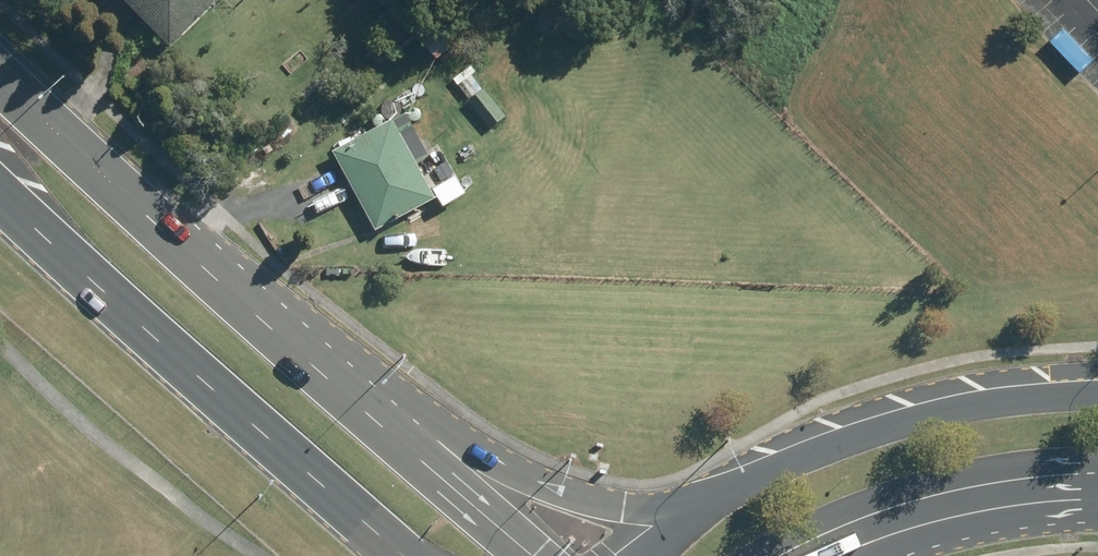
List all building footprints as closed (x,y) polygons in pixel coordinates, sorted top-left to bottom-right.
[(175,45),(223,0),(132,0),(175,45)] [(508,118),(488,85),(469,96),(489,130),(508,118)] [(437,150),(412,106),(334,149),(378,230),(442,194),(422,158),(437,150)]
